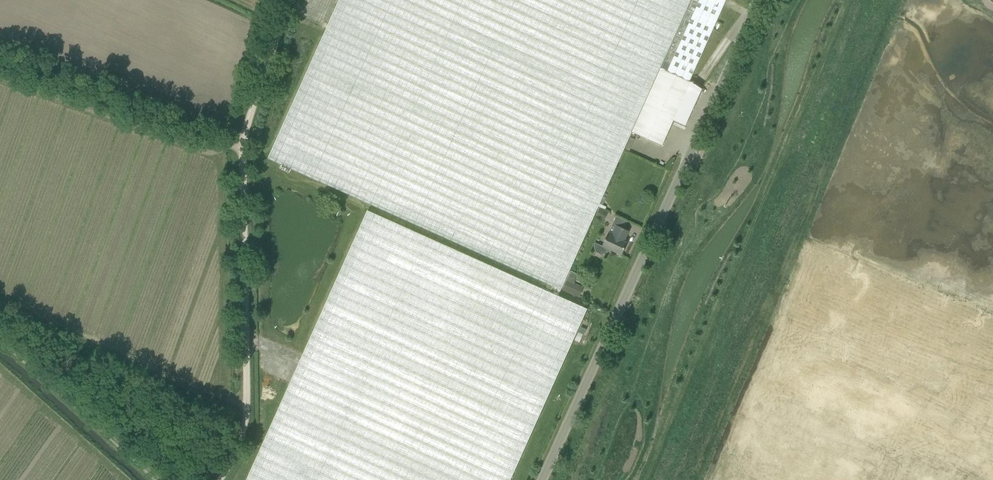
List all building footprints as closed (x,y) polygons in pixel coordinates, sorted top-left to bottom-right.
[(269,159),(371,205),(553,286),(561,290),(632,133),(660,69),(690,82),(726,0),(340,0),(269,159)] [(703,89),(690,82),(660,69),(632,133),(662,146),(673,121),(685,126),(703,89)] [(608,213),(600,209),(596,217),(604,221),(608,213)] [(247,479),(511,479),(587,310),(558,297),(561,290),(553,286),(550,293),(368,211),(247,479)] [(624,242),(629,231),(616,226),(613,234),(609,232),(602,246),(622,255),(628,243),(624,242)] [(562,290),(579,298),(584,288),(567,280),(562,290)]
